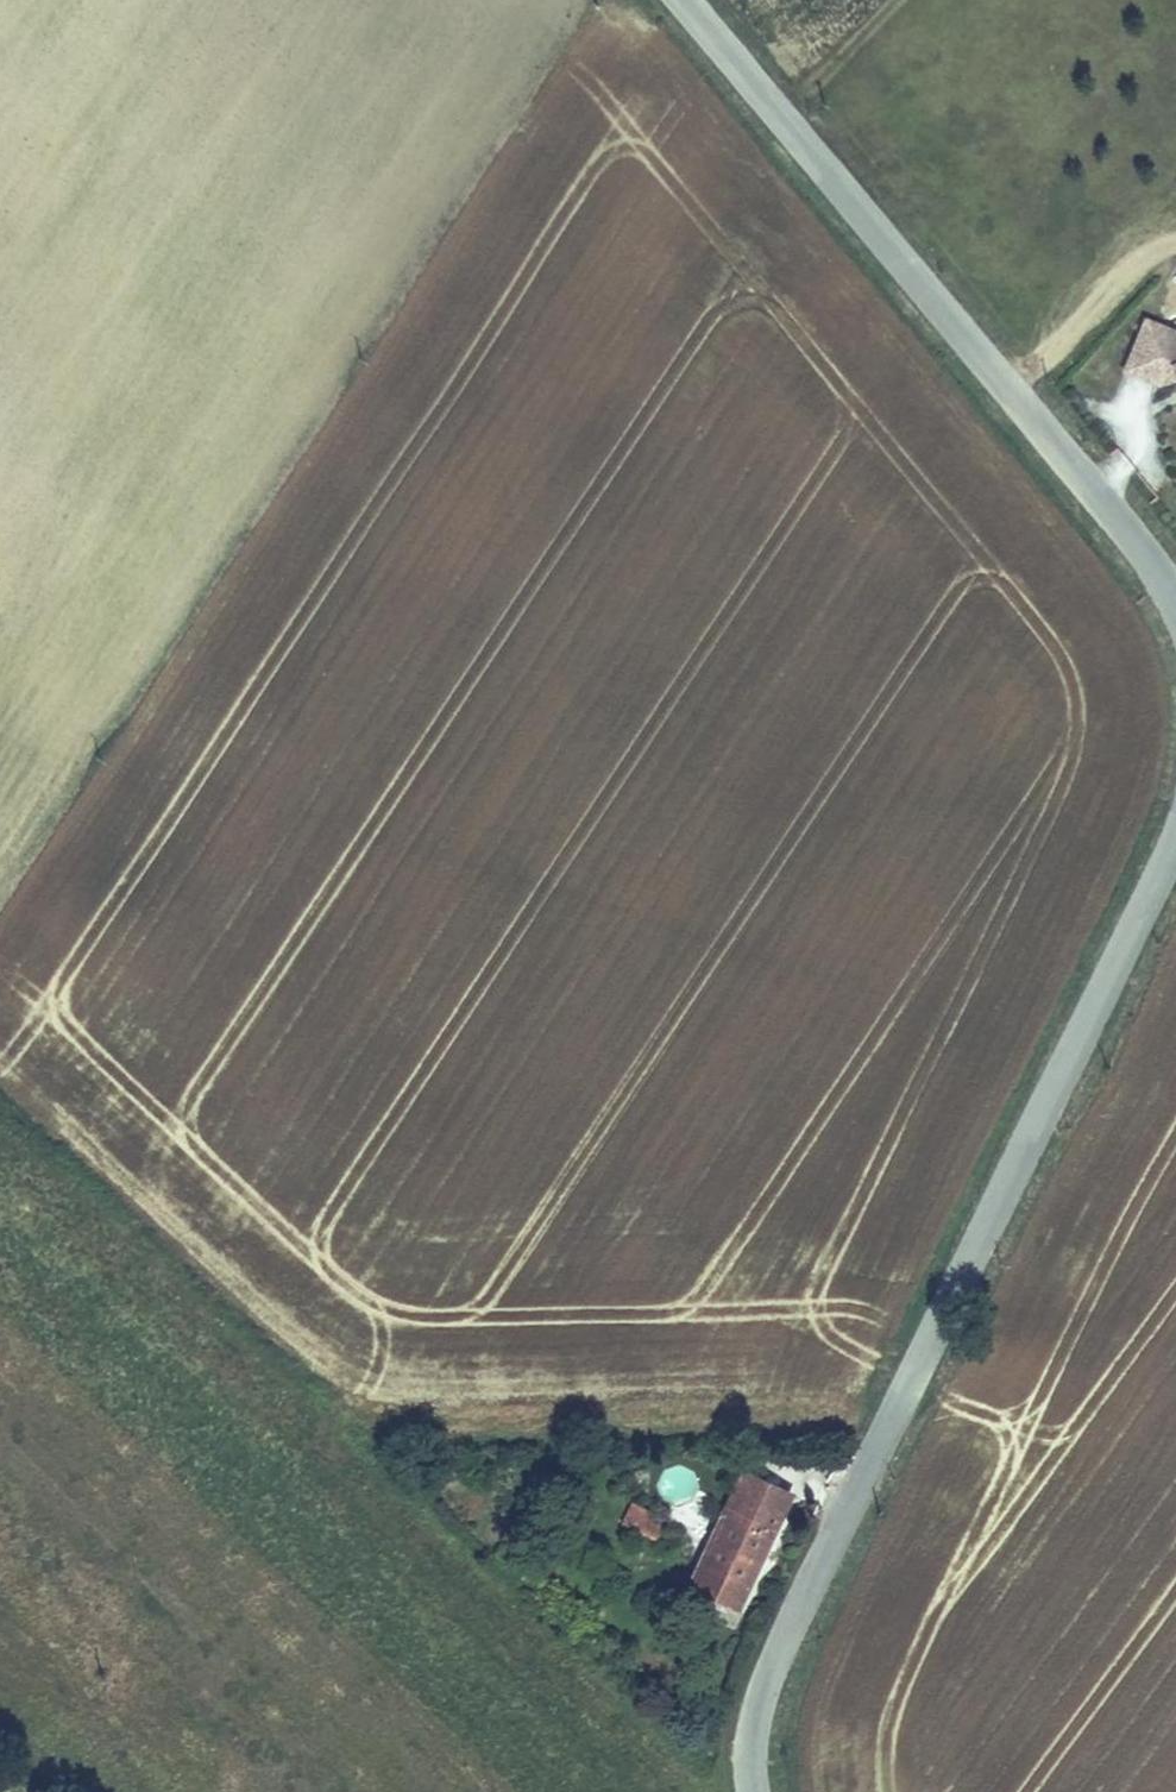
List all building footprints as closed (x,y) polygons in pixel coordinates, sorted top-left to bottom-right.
[(1168,372),(1175,393),(1175,369),(1168,372)] [(413,1478),(415,1459),(393,1460),(413,1478)] [(738,1489),(782,1510),(789,1493),(746,1473),(738,1489)] [(692,1584),(735,1605),(782,1510),(738,1489),(692,1584)] [(642,1497),(632,1517),(663,1532),(668,1520),(651,1512),(655,1504),(642,1497)]
